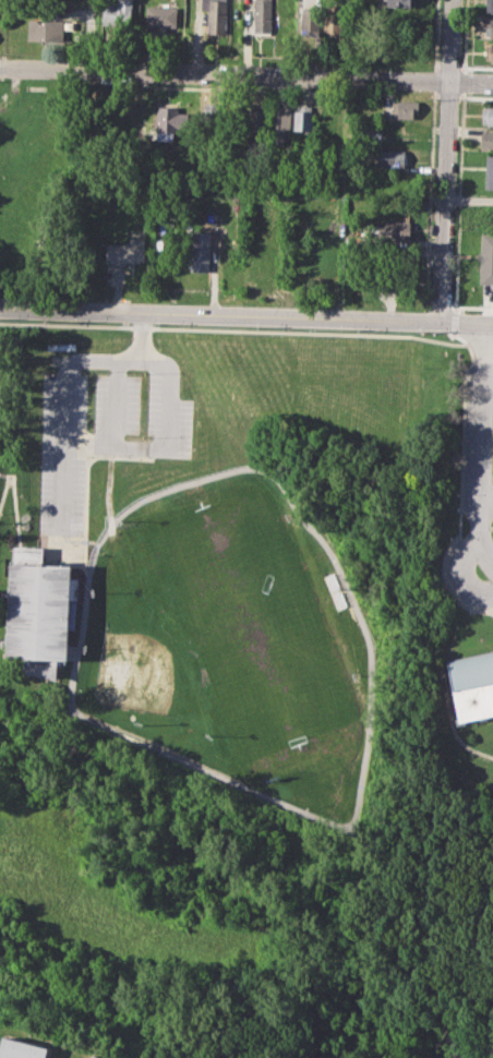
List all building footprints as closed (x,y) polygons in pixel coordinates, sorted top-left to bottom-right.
[(118,4),(118,0),(132,0),(131,26),(103,26),(103,4),(118,4)] [(208,33),(208,0),(227,0),(226,33),(208,33)] [(254,34),(255,0),(271,0),(270,34),(254,34)] [(146,4),(176,5),(176,26),(145,26),(146,4)] [(325,5),(344,5),(342,37),(329,36),(329,31),(325,31),(325,5)] [(302,8),(321,9),(320,35),(301,34),(302,8)] [(486,19),(485,36),(492,36),(492,20),(486,19)] [(27,20),(62,20),(61,41),(27,41),(27,20)] [(393,99),(419,100),(419,112),(412,112),(412,117),(398,116),(398,112),(392,112),(393,99)] [(203,101),(219,101),(219,130),(203,130),(203,101)] [(298,105),(313,105),(313,131),(294,131),(294,110),(298,110),(298,105)] [(264,134),(265,107),(247,106),(246,133),(264,134)] [(273,106),(291,106),(291,129),(285,129),(285,142),(273,142),(273,106)] [(482,107),(492,107),(492,124),(481,123),(482,107)] [(362,125),(383,127),(382,131),(388,131),(388,140),(383,140),(383,146),(370,146),(371,135),(362,135),(362,125)] [(481,131),(492,131),(492,148),(481,147),(481,131)] [(378,149),(407,151),(407,167),(378,167),(378,149)] [(486,155),(485,188),(492,189),(492,155),(486,155)] [(312,197),(337,197),(337,224),(312,224),(312,197)] [(479,205),(492,206),(492,222),(479,221),(479,205)] [(378,219),(412,220),(412,240),(378,239),(378,219)] [(191,270),(191,230),(212,230),(211,270),(191,270)] [(482,233),(492,233),(492,284),(480,284),(481,265),(478,265),(478,252),(481,252),(482,233)] [(107,243),(129,244),(129,236),(144,237),(144,262),(125,261),(125,264),(115,264),(115,260),(107,260),(107,243)] [(13,545),(19,546),(43,546),(41,565),(72,565),(71,577),(79,577),(77,600),(70,600),(69,644),(75,644),(75,659),(5,657),(9,563),(12,564),(13,545)] [(446,659),(492,650),(492,714),(459,721),(446,659)] [(48,1047),(45,1057),(10,1057),(0,1055),(0,1047),(3,1035),(48,1047)]
